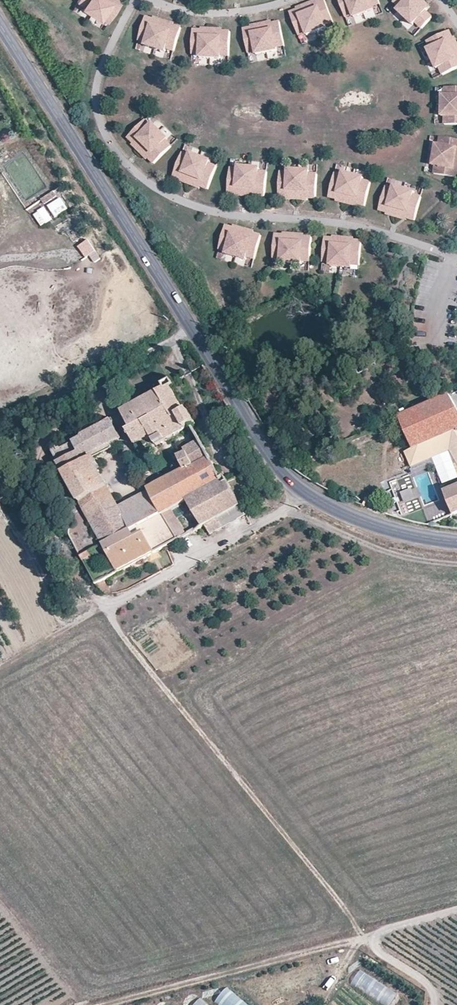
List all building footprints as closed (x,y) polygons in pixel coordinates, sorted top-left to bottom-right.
[(88,1),(84,7),(82,9),(91,15),(101,0),(86,0),(88,1)] [(122,2),(118,0),(113,0),(101,0),(91,15),(100,21),(102,18),(105,13),(112,17),(122,2)] [(325,0),(323,0),(317,3),(318,5),(313,7),(312,2),(306,4),(317,32),(327,28),(326,25),(323,19),(331,16),(325,0)] [(343,11),(351,8),(353,15),(354,17),(364,14),(359,0),(339,0),(343,11)] [(364,14),(374,10),(373,7),(370,1),(373,0),(359,0),(364,14)] [(403,5),(398,0),(395,0),(393,2),(400,8),(403,5)] [(413,0),(398,0),(403,5),(400,8),(398,11),(405,18),(422,0),(415,0),(414,1),(413,0)] [(432,18),(426,12),(422,8),(426,4),(422,0),(405,18),(413,25),(415,23),(419,19),(425,25),(432,18)] [(298,10),(290,13),(296,29),(304,27),(306,33),(307,35),(317,32),(306,4),(301,6),(303,11),(299,12),(298,10)] [(353,15),(351,8),(343,11),(345,18),(353,15)] [(112,17),(105,13),(102,18),(108,23),(112,17)] [(331,16),(323,19),(326,25),(333,22),(331,16)] [(154,20),(146,17),(141,34),(149,37),(147,43),(146,46),(156,49),(164,21),(159,19),(158,24),(153,23),(154,20)] [(425,25),(419,19),(415,23),(422,29),(425,25)] [(177,45),(182,28),(173,26),(173,28),(168,27),(170,22),(164,21),(156,49),(166,52),(167,49),(169,43),(177,45)] [(283,40),(280,22),(271,24),(272,27),(267,28),(266,23),(261,24),(267,53),(277,51),(277,48),(275,41),(283,40)] [(251,28),(243,30),(246,47),(254,45),(256,52),(256,55),(267,53),(261,24),(255,25),(256,30),(252,31),(251,28)] [(306,33),(304,27),(296,29),(298,36),(306,33)] [(202,30),(193,30),(192,47),(200,48),(200,55),(200,57),(210,58),(212,29),(207,29),(206,33),(202,33),(202,30)] [(230,50),(231,32),(222,31),(222,34),(218,34),(218,29),(212,29),(210,58),(221,59),(221,56),(222,49),(230,50)] [(449,31),(433,39),(436,46),(430,49),(428,50),(432,59),(456,48),(456,43),(456,42),(452,44),(450,40),(453,39),(449,31)] [(147,43),(149,37),(141,34),(139,41),(147,43)] [(430,49),(436,46),(433,39),(427,41),(430,49)] [(283,40),(275,41),(277,48),(284,46),(283,40)] [(177,45),(169,43),(167,49),(175,51),(177,45)] [(256,52),(254,45),(246,47),(248,54),(256,52)] [(456,69),(456,55),(456,54),(456,48),(432,59),(437,69),(439,68),(445,65),(449,72),(456,69)] [(449,72),(445,65),(439,68),(443,75),(449,72)] [(452,88),(452,96),(445,95),(442,95),(442,106),(456,106),(456,88),(452,88)] [(456,125),(456,106),(442,106),(442,117),(445,117),(451,117),(451,125),(456,125)] [(141,125),(146,131),(151,126),(145,120),(141,125)] [(141,125),(128,137),(134,144),(136,142),(140,145),(136,148),(140,152),(161,132),(153,124),(151,126),(146,131),(141,125)] [(148,158),(154,164),(167,151),(161,146),(166,141),(168,139),(161,132),(140,152),(144,156),(147,153),(150,156),(148,158)] [(447,138),(445,146),(439,145),(436,145),(434,155),(456,159),(456,140),(447,138)] [(166,141),(161,146),(167,151),(172,147),(166,141)] [(180,159),(173,176),(181,179),(182,176),(186,178),(185,182),(190,185),(200,157),(191,153),(190,156),(187,162),(180,159)] [(180,159),(187,162),(190,156),(182,153),(180,159)] [(456,178),(456,169),(456,167),(456,159),(434,155),(433,165),(435,166),(442,167),(441,175),(456,178)] [(200,186),(208,190),(214,173),(207,170),(209,164),(210,161),(200,157),(190,185),(195,187),(197,182),(201,184),(200,186)] [(209,164),(207,170),(214,173),(217,167),(209,164)] [(230,175),(228,193),(236,194),(237,191),(241,191),(241,196),(246,197),(249,168),(239,167),(238,169),(238,176),(230,175)] [(256,196),(265,197),(267,179),(259,178),(259,171),(260,169),(249,168),(246,197),(252,197),(252,192),(257,193),(256,196)] [(279,179),(278,197),(287,197),(287,194),(292,194),(291,199),(297,200),(299,171),(288,170),(288,173),(287,179),(279,179)] [(307,198),(316,199),(317,181),(309,181),(309,174),(309,171),(299,171),(297,200),(302,200),(303,195),(307,195),(307,198)] [(333,180),(329,197),(337,200),(338,197),(342,198),(341,202),(347,204),(354,175),(343,173),(343,176),(341,182),(333,180)] [(333,180),(341,182),(343,176),(335,174),(333,180)] [(357,204),(365,206),(369,189),(362,187),(363,181),(364,178),(354,175),(347,204),(352,205),(353,200),(358,201),(357,204)] [(363,181),(362,187),(369,189),(371,183),(363,181)] [(383,193),(378,210),(387,213),(388,210),(392,211),(391,216),(396,217),(404,189),(394,186),(393,189),(391,195),(383,193)] [(383,193),(391,195),(393,189),(385,187),(383,193)] [(406,218),(414,221),(419,204),(411,201),(413,195),(414,192),(404,189),(396,217),(401,219),(403,214),(407,215),(406,218)] [(413,195),(411,201),(419,204),(421,197),(413,195)] [(48,205),(55,217),(68,210),(61,197),(48,205)] [(41,226),(48,222),(40,210),(33,214),(41,226)] [(234,228),(226,225),(221,243),(229,245),(227,251),(226,254),(236,257),(244,229),(239,227),(237,232),(233,231),(234,228)] [(257,253),(262,236),(253,233),(252,236),(248,235),(249,230),(244,229),(236,257),(246,260),(247,257),(249,251),(257,253)] [(283,235),(274,234),(273,252),(281,253),(281,259),(280,262),(291,263),(293,234),(287,234),(287,238),(283,238),(283,235)] [(310,255),(311,237),(303,237),(303,240),(298,239),(299,234),(293,234),(291,263),(302,264),(302,261),(302,254),(310,255)] [(333,239),(325,238),(323,256),(331,256),(331,263),(330,266),(341,267),(344,238),(338,237),(338,242),(333,242),(333,239)] [(360,259),(362,241),(353,240),(353,243),(349,243),(349,238),(344,238),(341,267),(352,268),(352,265),(352,258),(360,259)] [(227,251),(229,245),(221,243),(219,249),(227,251)] [(96,245),(82,251),(87,264),(101,258),(96,245)] [(257,253),(249,251),(247,257),(255,259),(257,253)] [(122,407),(120,408),(117,410),(136,446),(151,438),(156,447),(196,423),(188,410),(185,412),(171,388),(175,387),(172,381),(162,386),(164,389),(146,399),(125,411),(122,407)] [(450,396),(400,417),(414,449),(442,438),(449,449),(456,445),(456,408),(450,396)] [(49,448),(104,546),(131,531),(118,507),(97,467),(90,470),(83,458),(120,439),(111,420),(105,423),(102,418),(96,422),(98,426),(90,431),(82,436),(79,432),(73,435),(76,439),(56,449),(53,445),(49,448)] [(428,460),(450,451),(449,449),(442,438),(414,449),(405,453),(412,468),(428,460)] [(123,443),(120,439),(83,458),(90,470),(97,467),(99,466),(95,458),(123,443)] [(186,501),(221,480),(198,441),(171,458),(173,460),(177,458),(183,469),(147,489),(146,490),(147,491),(161,514),(169,509),(186,501)] [(449,449),(450,451),(456,463),(456,445),(449,449)] [(326,457),(323,451),(312,455),(315,461),(326,457)] [(428,460),(439,486),(456,478),(456,463),(450,451),(428,460)] [(241,508),(228,483),(225,478),(221,480),(186,501),(202,527),(205,526),(223,517),(241,508)] [(450,489),(445,492),(449,500),(451,506),(455,515),(456,515),(456,486),(450,489)] [(416,499),(412,488),(401,492),(405,503),(416,499)] [(118,507),(131,531),(161,514),(147,491),(118,507)] [(211,535),(245,515),(241,508),(223,517),(205,526),(211,535)] [(185,536),(169,509),(161,514),(177,540),(185,536)] [(151,554),(177,540),(161,514),(131,531),(104,546),(118,572),(151,554)] [(213,1004),(215,1004),(246,1004),(224,989),(213,1004)]
